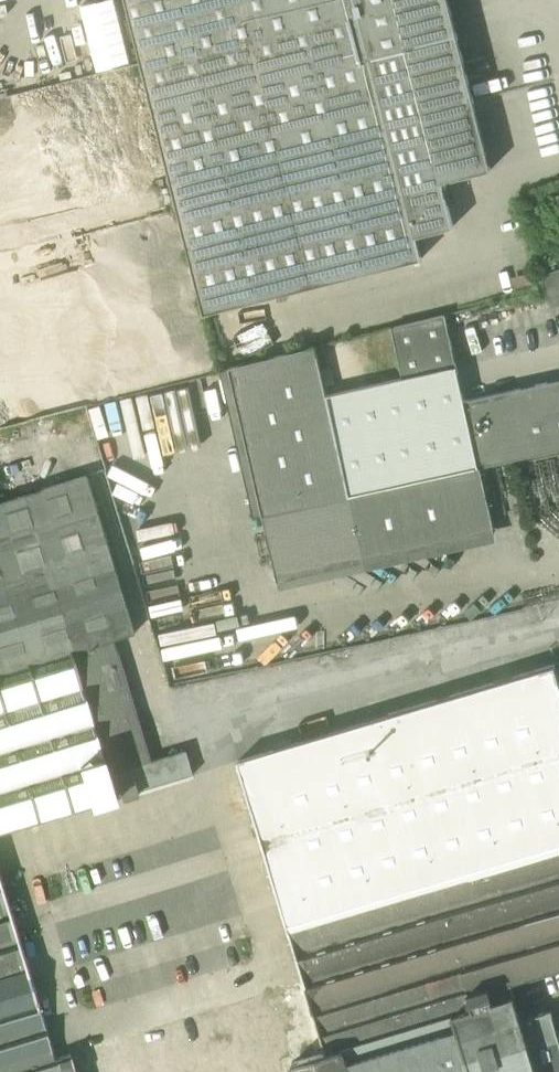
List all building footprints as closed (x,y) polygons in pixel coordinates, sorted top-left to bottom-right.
[(77,6),(97,71),(131,61),(113,0),(97,0),(77,6)] [(205,314),(422,259),(416,236),(454,227),(443,182),(470,176),(453,109),(475,103),(449,0),(127,0),(205,314)] [(453,109),(470,176),(491,170),(475,103),(453,109)] [(548,296),(558,292),(558,269),(543,275),(547,290),(548,296)] [(548,296),(552,309),(558,306),(558,292),(548,296)] [(392,328),(403,378),(457,366),(445,315),(392,328)] [(230,368),(264,516),(350,497),(327,396),(316,347),(230,368)] [(465,401),(457,366),(403,378),(327,396),(350,497),(478,468),(464,401),(465,401)] [(465,401),(464,401),(478,468),(481,468),(558,450),(558,381),(465,401)] [(496,532),(481,468),(478,468),(350,497),(365,562),(496,532)] [(192,775),(185,751),(150,762),(114,639),(137,632),(89,474),(0,501),(0,833),(192,775)] [(365,562),(350,497),(264,516),(279,581),(365,562)] [(558,845),(558,676),(555,664),(389,713),(390,715),(239,760),(258,821),(254,823),(257,833),(261,832),(270,862),(269,862),(288,926),(558,845)] [(553,1009),(522,1018),(515,994),(512,985),(558,971),(558,845),(288,926),(305,982),(54,1058),(0,880),(0,1071),(558,1071),(558,1030),(553,1009)]
